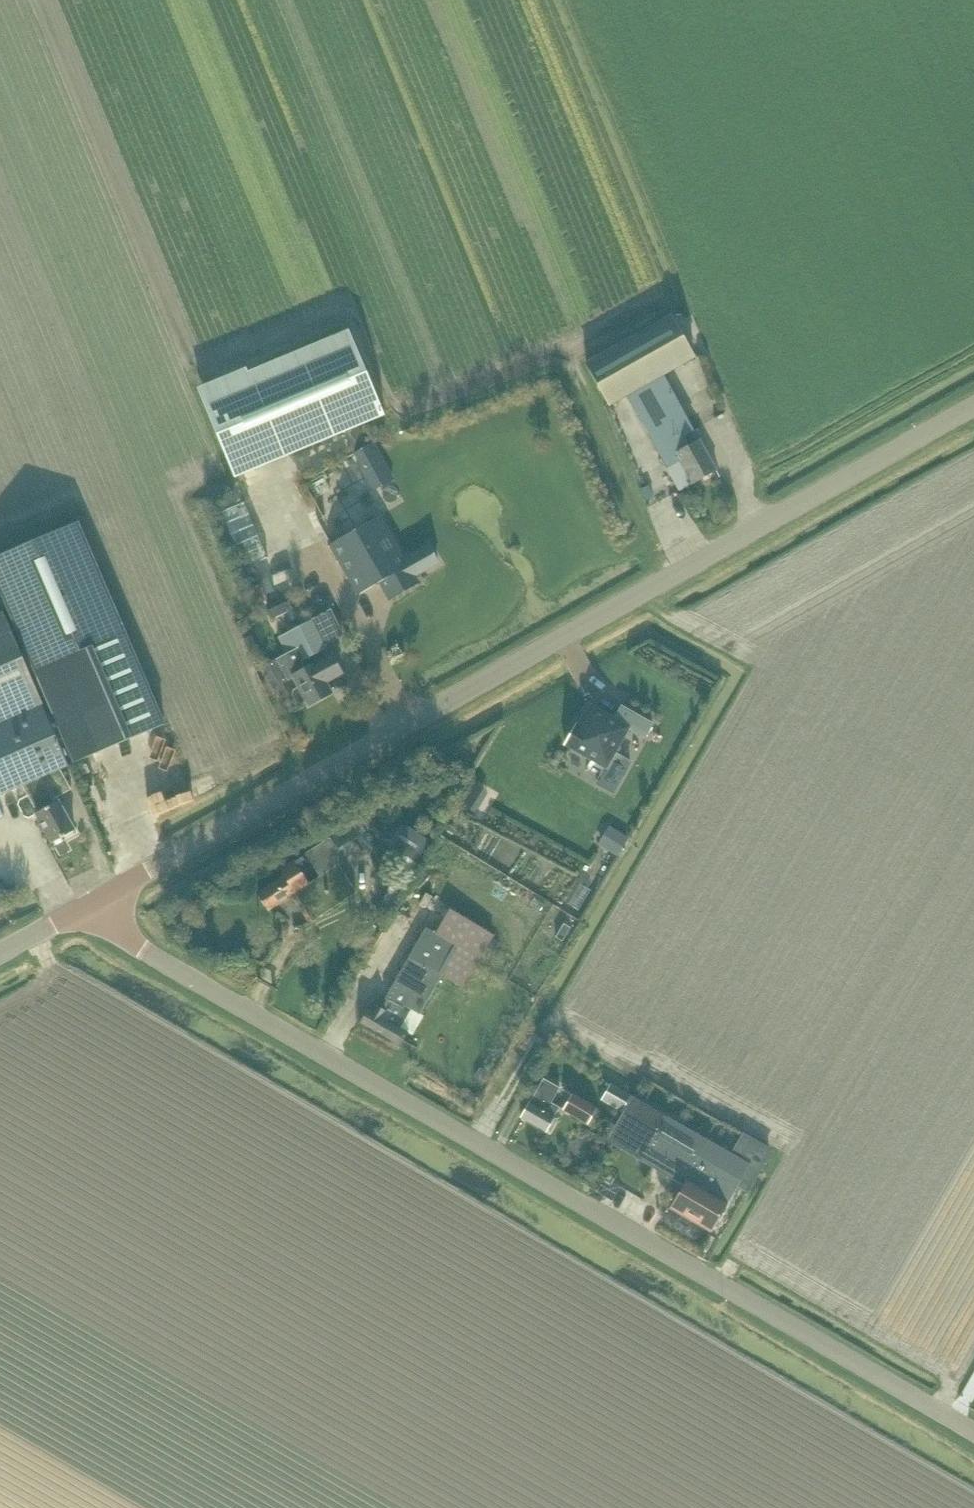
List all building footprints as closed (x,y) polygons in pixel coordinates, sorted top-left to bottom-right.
[(664,376),(696,358),(672,314),(585,364),(610,407),(628,396),(668,467),(679,461),(693,486),(719,471),(700,440),(688,447),(683,436),(693,431),(664,376)] [(235,478),(385,416),(349,329),(248,371),(247,367),(198,388),(235,478)] [(374,443),(353,454),(361,467),(381,456),(374,443)] [(649,486),(641,489),(646,500),(654,497),(649,486)] [(457,519),(467,516),(463,500),(453,503),(457,519)] [(406,557),(383,517),(330,546),(357,596),(380,582),(390,600),(420,583),(416,577),(439,564),(429,545),(406,557)] [(0,614),(0,796),(23,786),(40,811),(36,814),(53,843),(76,830),(59,801),(56,803),(54,799),(72,789),(61,769),(69,765),(26,662),(31,660),(75,763),(85,759),(165,724),(78,522),(0,556),(0,588),(26,649),(21,651),(4,612),(0,614)] [(307,667),(303,662),(328,649),(313,619),(286,633),(296,654),(285,661),(292,675),(299,687),(296,689),(294,693),(299,702),(302,703),(306,701),(310,706),(333,694),(327,683),(343,674),(332,653),(307,667)] [(278,659),(263,667),(274,686),(288,678),(278,659)] [(577,724),(565,745),(607,769),(630,728),(645,738),(653,724),(622,706),(616,718),(591,704),(579,725),(577,724)] [(538,757),(528,751),(467,859),(484,869),(466,899),(517,928),(603,775),(546,743),(538,757)] [(269,911),(296,894),(313,922),(358,893),(340,864),(341,853),(339,850),(367,833),(359,820),(306,853),(321,877),(310,883),(295,859),(280,869),(284,876),(257,893),(269,911)] [(403,855),(417,864),(432,842),(408,826),(393,849),(403,855)] [(609,826),(598,844),(618,856),(629,838),(609,826)] [(403,855),(395,868),(399,871),(395,877),(405,883),(417,864),(403,855)] [(451,907),(437,932),(459,944),(443,974),(465,987),(496,933),(451,907)] [(372,912),(362,924),(374,933),(383,921),(372,912)] [(571,927),(564,923),(556,937),(563,941),(571,927)] [(373,999),(358,1023),(400,1048),(410,1032),(402,1028),(411,1010),(421,1016),(443,974),(459,944),(437,932),(427,926),(386,999),(388,1000),(384,1005),(373,999)] [(547,1132),(561,1108),(553,1103),(561,1088),(544,1078),(521,1118),(547,1132)] [(602,1100),(622,1112),(632,1095),(612,1083),(602,1100)] [(589,1125),(598,1109),(573,1094),(563,1110),(589,1125)] [(633,1097),(607,1141),(616,1146),(624,1133),(648,1147),(640,1160),(684,1184),(672,1206),(713,1230),(728,1204),(724,1202),(732,1186),(737,1189),(751,1164),(708,1139),(708,1140),(633,1097)]
